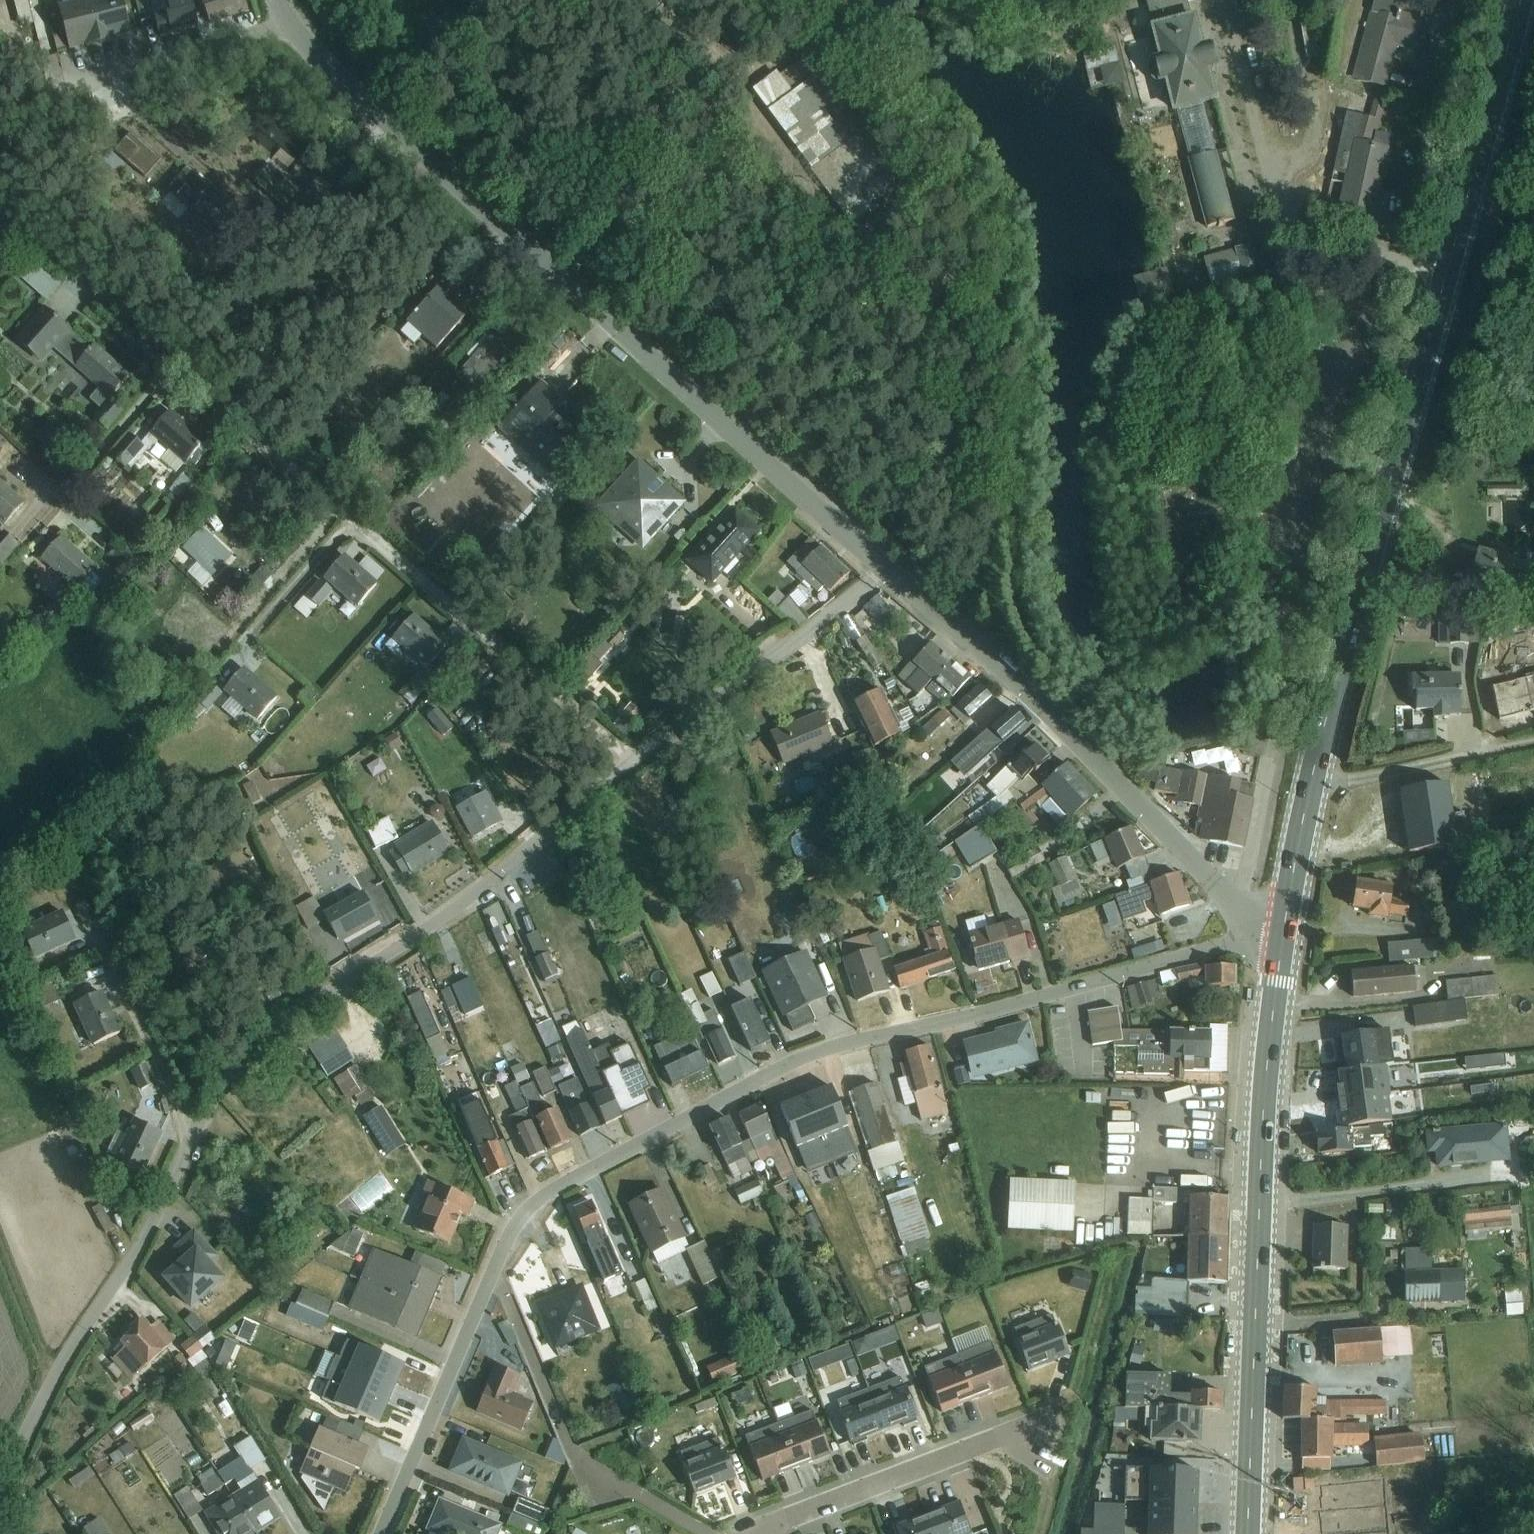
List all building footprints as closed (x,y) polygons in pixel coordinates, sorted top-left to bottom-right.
[(101,44),(90,0),(75,0),(75,2),(59,7),(70,50),(86,46),(87,47),(101,44)] [(101,44),(115,40),(114,39),(131,34),(123,0),(90,0),(101,44)] [(191,0),(168,0),(167,0),(170,11),(155,15),(160,36),(198,27),(191,0)] [(210,23),(248,11),(245,0),(202,0),(210,23)] [(1194,15),(1189,0),(1145,0),(1152,26),(1194,15)] [(1422,18),(1402,13),(1405,1),(1401,0),(1374,0),(1371,12),(1370,12),(1352,78),(1386,88),(1397,47),(1412,51),(1422,18)] [(1194,15),(1152,26),(1149,26),(1152,37),(1149,37),(1153,58),(1152,59),(1151,60),(1151,61),(1150,63),(1149,64),(1149,66),(1148,67),(1148,69),(1148,71),(1148,72),(1149,73),(1149,75),(1150,76),(1151,78),(1151,79),(1152,80),(1154,82),(1156,83),(1158,84),(1159,85),(1160,85),(1161,85),(1166,104),(1169,103),(1172,114),(1177,113),(1204,105),(1217,102),(1210,71),(1217,69),(1211,45),(1204,46),(1198,23),(1196,14),(1194,15)] [(1114,47),(1083,55),(1087,71),(1100,67),(1105,87),(1125,82),(1120,62),(1118,63),(1114,47)] [(825,70),(803,86),(845,143),(822,161),(823,163),(811,172),(847,220),(868,204),(872,210),(910,181),(895,161),(889,165),(864,131),(868,128),(825,70)] [(1352,140),(1383,146),(1386,134),(1378,133),(1389,91),(1377,88),(1365,85),(1362,96),(1374,99),(1369,117),(1364,116),(1346,112),(1333,173),(1345,175),(1352,140)] [(1204,105),(1177,113),(1188,160),(1216,152),(1204,105)] [(1352,140),(1345,175),(1336,222),(1365,228),(1369,229),(1370,227),(1366,226),(1383,146),(1352,140)] [(1216,152),(1188,160),(1206,228),(1235,221),(1216,152)] [(17,241),(8,252),(19,261),(28,249),(17,241)] [(1203,257),(1211,285),(1242,277),(1242,275),(1260,270),(1253,244),(1203,257)] [(12,270),(46,300),(61,283),(27,253),(12,270)] [(1140,305),(1174,295),(1166,268),(1132,277),(1140,305)] [(414,345),(421,336),(435,348),(464,315),(437,291),(408,324),(400,333),(414,345)] [(68,330),(69,329),(45,308),(16,341),(40,362),(52,347),(68,330)] [(94,346),(90,349),(68,330),(52,347),(64,359),(75,367),(74,368),(90,381),(99,389),(90,399),(102,409),(93,418),(107,430),(123,412),(112,402),(116,398),(112,395),(129,376),(94,346)] [(492,336),(456,377),(475,394),(511,354),(510,353),(509,353),(492,339),(493,338),(492,336)] [(497,428),(550,476),(587,435),(558,409),(562,404),(565,407),(567,404),(541,380),(497,428)] [(187,462),(193,468),(205,455),(198,449),(204,443),(204,442),(169,412),(150,434),(158,441),(169,450),(160,460),(176,473),(184,463),(185,465),(187,462)] [(130,434),(111,456),(126,469),(128,467),(131,469),(137,462),(139,464),(144,458),(142,456),(149,447),(158,441),(150,434),(141,444),(130,434)] [(205,455),(210,448),(204,443),(198,449),(205,455)] [(638,469),(599,512),(638,547),(677,504),(638,469)] [(3,527),(25,503),(0,480),(0,524),(3,527)] [(1489,497),(1524,497),(1524,485),(1489,485),(1489,497)] [(735,510),(687,563),(711,585),(748,544),(759,532),(735,510)] [(202,528),(182,549),(197,563),(188,573),(202,587),(212,577),(232,556),(202,528)] [(20,546),(4,531),(0,535),(0,568),(20,546)] [(505,531),(477,562),(490,574),(518,543),(505,531)] [(40,559),(75,591),(77,589),(89,600),(107,581),(95,569),(96,568),(61,536),(40,559)] [(810,538),(786,564),(796,573),(820,548),(810,538)] [(108,555),(127,572),(141,556),(121,540),(108,555)] [(1479,553),(1511,562),(1513,555),(1480,547),(1479,553)] [(796,573),(797,575),(795,577),(808,590),(811,588),(817,593),(824,586),(830,592),(849,574),(820,548),(796,573)] [(344,553),(323,579),(331,587),(356,608),(376,586),(352,564),(354,562),(344,553)] [(1511,562),(1479,553),(1470,587),(1500,595),(1497,608),(1518,613),(1527,585),(1523,584),(1528,566),(1511,562)] [(968,582),(977,573),(967,563),(958,572),(968,582)] [(253,576),(269,592),(280,582),(263,565),(253,576)] [(332,591),(320,580),(305,596),(304,595),(294,608),(306,619),(317,607),(318,607),(332,591)] [(789,597),(775,610),(797,628),(807,620),(798,609),(807,602),(798,590),(789,597)] [(877,596),(864,608),(875,619),(887,607),(877,596)] [(583,616),(571,631),(580,638),(592,622),(583,616)] [(412,617),(392,640),(418,662),(426,670),(448,645),(440,637),(438,640),(412,617)] [(1438,617),(1437,644),(1469,645),(1470,618),(1438,617)] [(603,666),(600,663),(623,637),(617,632),(593,657),(592,656),(572,677),(583,687),(603,666)] [(865,637),(856,643),(866,657),(874,670),(883,664),(874,651),(865,637)] [(933,682),(950,661),(930,644),(913,663),(912,662),(898,677),(918,696),(931,681),(933,682)] [(943,705),(952,699),(970,679),(950,661),(933,682),(926,690),(943,705)] [(244,668),(223,691),(256,721),(277,697),(244,668)] [(420,696),(435,679),(423,668),(407,685),(420,696)] [(497,693),(509,684),(498,670),(486,680),(497,693)] [(1411,694),(1415,694),(1415,712),(1433,711),(1433,720),(1448,719),(1448,717),(1461,716),(1459,675),(1411,677),(1411,694)] [(1503,740),(1533,733),(1533,675),(1492,685),(1503,740)] [(210,684),(196,702),(208,712),(222,694),(210,684)] [(964,726),(992,702),(979,687),(951,711),(959,720),(964,726)] [(589,691),(582,698),(596,710),(602,703),(589,691)] [(899,728),(880,691),(852,706),(874,749),(908,730),(904,725),(899,728)] [(920,721),(934,711),(925,700),(913,709),(920,721)] [(985,731),(1005,713),(997,703),(977,721),(985,731)] [(436,707),(427,715),(443,736),(453,728),(436,707)] [(933,719),(940,727),(945,722),(947,724),(952,721),(949,718),(950,718),(943,710),(941,711),(933,719)] [(959,755),(950,762),(964,777),(1024,725),(1011,710),(959,755)] [(771,735),(784,766),(834,746),(820,714),(771,735)] [(940,727),(933,719),(920,730),(927,738),(940,727)] [(1434,731),(1402,732),(1402,746),(1435,745),(1434,731)] [(388,754),(402,745),(395,734),(381,742),(388,754)] [(1048,760),(1034,746),(1035,745),(1034,745),(1012,768),(1009,765),(986,788),(997,798),(986,805),(968,818),(976,828),(980,825),(1014,801),(1016,803),(1037,787),(1029,778),(1049,760),(1049,759),(1048,760)] [(857,775),(875,770),(870,750),(852,754),(857,775)] [(1137,763),(1136,771),(1147,782),(1155,785),(1154,790),(1176,794),(1175,798),(1171,797),(1170,802),(1199,808),(1194,835),(1201,840),(1210,842),(1242,848),(1254,786),(1182,773),(1137,763)] [(1037,787),(1016,803),(1018,806),(1016,808),(1020,813),(1017,815),(1028,830),(1038,822),(1031,813),(1029,814),(1027,811),(1036,804),(1041,810),(1051,802),(1068,820),(1095,796),(1067,764),(1040,788),(1039,786),(1037,787)] [(484,793),(458,808),(473,837),(500,823),(484,793)] [(376,849),(398,839),(388,817),(366,828),(376,849)] [(431,822),(393,845),(396,849),(390,853),(403,874),(410,869),(412,874),(449,852),(431,822)] [(970,870),(997,853),(980,825),(976,828),(954,843),(970,870)] [(1099,869),(1113,863),(1117,870),(1125,866),(1143,858),(1130,829),(1090,847),(1097,864),(1099,869)] [(796,834),(799,854),(810,853),(807,832),(796,834)] [(1005,866),(1012,880),(1045,862),(1037,848),(1005,866)] [(218,895),(241,874),(226,856),(202,877),(218,895)] [(1052,873),(1048,875),(1050,879),(1049,880),(1053,890),(1052,891),(1059,907),(1082,896),(1066,857),(1048,865),(1052,873)] [(1143,858),(1125,866),(1131,883),(1151,874),(1144,858),(1143,858)] [(1421,888),(1423,868),(1414,867),(1411,887),(1421,888)] [(1107,919),(1118,915),(1120,914),(1123,922),(1147,914),(1143,903),(1154,899),(1160,916),(1189,906),(1178,875),(1115,897),(1117,902),(1103,907),(1107,919)] [(1368,911),(1367,918),(1387,921),(1388,916),(1407,918),(1409,902),(1390,899),(1392,888),(1357,883),(1357,885),(1353,884),(1351,898),(1355,898),(1353,908),(1368,911)] [(314,898),(296,908),(308,930),(326,920),(338,940),(377,918),(363,893),(324,915),(314,898)] [(35,960),(76,941),(62,911),(21,930),(35,960)] [(1118,915),(1107,919),(1111,930),(1122,926),(1118,915)] [(1018,920),(968,934),(978,969),(1010,960),(1011,964),(1029,959),(1018,920)] [(954,971),(938,921),(935,922),(934,921),(923,925),(925,933),(923,934),(930,957),(894,969),(900,990),(954,971)] [(537,933),(527,938),(537,960),(535,960),(547,986),(559,980),(548,955),(547,955),(537,933)] [(843,960),(858,1003),(888,992),(878,961),(890,958),(881,933),(868,937),(872,950),(843,960)] [(1163,936),(1135,944),(1138,955),(1166,948),(1163,936)] [(765,955),(778,951),(774,937),(761,941),(765,955)] [(868,937),(839,947),(843,960),(872,950),(868,937)] [(1438,939),(1387,943),(1388,962),(1440,958),(1438,939)] [(187,976),(206,967),(197,950),(179,958),(187,976)] [(82,960),(89,978),(109,971),(103,953),(82,960)] [(744,953),(728,961),(739,986),(755,978),(744,953)] [(802,991),(818,984),(804,953),(764,971),(792,1033),(816,1022),(809,1006),(802,991)] [(1235,987),(1235,968),(1206,968),(1206,964),(1205,964),(1176,970),(1160,975),(1163,987),(1179,983),(1187,982),(1189,991),(1204,987),(1235,987)] [(1353,998),(1416,992),(1414,967),(1351,973),(1353,998)] [(699,979),(709,999),(722,993),(712,973),(699,979)] [(456,981),(469,1011),(486,1004),(473,974),(456,981)] [(1455,1000),(1502,995),(1499,975),(1446,981),(1447,1001),(1455,1000)] [(1151,1000),(1158,997),(1154,981),(1127,988),(1133,1009),(1141,1007),(1152,1003),(1151,1000)] [(802,991),(809,1006),(827,998),(820,982),(818,984),(802,991)] [(52,983),(29,994),(36,1011),(60,1001),(52,983)] [(696,1027),(703,1041),(706,1039),(718,1066),(735,1058),(720,1025),(723,1024),(720,1016),(717,1018),(713,1011),(703,1015),(698,1004),(691,990),(681,995),(696,1027)] [(72,1006),(92,1047),(122,1033),(103,992),(72,1006)] [(426,1041),(441,1034),(421,992),(407,999),(426,1041)] [(750,1000),(731,1010),(751,1053),(770,1044),(750,1000)] [(1210,1031),(1169,1031),(1169,1032),(1120,1031),(1117,1009),(1088,1013),(1092,1046),(1114,1043),(1114,1048),(1138,1048),(1138,1067),(1144,1067),(1144,1074),(1168,1074),(1168,1071),(1174,1071),(1174,1080),(1184,1080),(1184,1073),(1227,1074),(1227,1027),(1210,1027),(1210,1031)] [(595,1060),(592,1052),(577,1021),(561,1029),(605,1126),(621,1118),(595,1060)] [(541,1029),(538,1030),(542,1041),(546,1049),(549,1048),(555,1060),(565,1056),(559,1043),(561,1042),(553,1022),(540,1027),(541,1029)] [(964,1044),(973,1080),(1037,1064),(1027,1025),(1007,1030),(1008,1033),(964,1044)] [(696,1045),(703,1041),(696,1027),(678,1036),(682,1045),(657,1056),(672,1087),(708,1070),(696,1045)] [(334,1030),(308,1047),(314,1056),(340,1039),(334,1030)] [(1385,1067),(1387,1067),(1393,1065),(1389,1031),(1341,1037),(1345,1071),(1385,1067)] [(441,1034),(426,1041),(435,1060),(450,1053),(441,1034)] [(340,1039),(314,1056),(328,1077),(354,1060),(340,1039)] [(517,1054),(511,1041),(501,1045),(510,1069),(516,1082),(518,1085),(530,1080),(523,1064),(526,1063),(521,1052),(517,1054)] [(595,1060),(621,1118),(650,1105),(639,1083),(645,1080),(629,1044),(612,1052),(609,1045),(592,1052),(595,1060)] [(916,1104),(921,1122),(948,1115),(929,1047),(903,1054),(905,1063),(916,1104)] [(1469,1066),(1511,1064),(1511,1050),(1468,1051),(1469,1066)] [(1413,1079),(1468,1067),(1465,1051),(1410,1063),(1413,1079)] [(557,1079),(577,1073),(573,1060),(553,1066),(557,1079)] [(905,1108),(916,1104),(905,1063),(899,1065),(903,1079),(897,1080),(905,1108)] [(155,1085),(146,1064),(131,1071),(140,1092),(155,1085)] [(460,1079),(454,1064),(440,1070),(446,1085),(460,1079)] [(846,1094),(836,1064),(819,1069),(827,1095),(823,1096),(828,1113),(833,1112),(837,1127),(839,1126),(843,1139),(842,1139),(850,1162),(847,1162),(861,1198),(877,1192),(865,1154),(867,1153),(874,1173),(883,1170),(885,1175),(900,1170),(898,1164),(904,1163),(898,1143),(896,1144),(876,1084),(846,1094)] [(369,1088),(370,1087),(357,1065),(334,1080),(347,1102),(355,1097),(361,1107),(375,1098),(369,1088)] [(1385,1067),(1345,1071),(1338,1071),(1340,1087),(1336,1088),(1338,1101),(1391,1094),(1387,1067),(1385,1067)] [(532,1074),(543,1098),(556,1093),(545,1068),(532,1074)] [(954,1072),(957,1085),(971,1083),(967,1068),(954,1072)] [(599,1129),(588,1105),(576,1078),(558,1086),(580,1137),(599,1129)] [(520,1090),(518,1085),(516,1082),(504,1088),(517,1115),(509,1118),(528,1161),(545,1153),(531,1122),(535,1120),(520,1090)] [(546,1115),(533,1084),(520,1090),(535,1120),(551,1151),(571,1142),(557,1110),(546,1115)] [(1222,1095),(1220,1084),(1194,1088),(1195,1098),(1222,1095)] [(509,1115),(496,1085),(484,1090),(497,1120),(509,1115)] [(509,1169),(484,1114),(488,1113),(478,1091),(465,1096),(465,1095),(451,1101),(457,1114),(469,1108),(473,1118),(465,1121),(474,1141),(483,1137),(486,1146),(478,1150),(490,1178),(509,1169)] [(1391,1094),(1338,1101),(1340,1113),(1336,1113),(1338,1129),(1392,1121),(1391,1094)] [(796,1175),(794,1175),(761,1105),(739,1115),(750,1140),(740,1145),(749,1165),(759,1160),(761,1164),(771,1159),(782,1181),(786,1179),(787,1180),(773,1187),(775,1191),(789,1184),(790,1188),(800,1184),(796,1175)] [(362,1119),(387,1157),(406,1145),(381,1107),(362,1119)] [(1526,1125),(1525,1110),(1513,1110),(1514,1126),(1526,1125)] [(115,1158),(114,1161),(141,1174),(156,1143),(158,1144),(163,1134),(133,1119),(128,1130),(125,1136),(115,1158)] [(1140,1119),(1110,1119),(1110,1131),(1140,1131),(1140,1119)] [(741,1177),(753,1172),(749,1165),(740,1145),(728,1120),(710,1129),(734,1180),(741,1177)] [(1510,1163),(1507,1124),(1425,1131),(1427,1154),(1435,1154),(1436,1169),(1510,1163)] [(1394,1139),(1393,1125),(1317,1132),(1319,1154),(1353,1151),(1353,1148),(1370,1147),(1370,1141),(1394,1139)] [(117,1132),(107,1154),(115,1158),(125,1136),(117,1132)] [(503,1141),(498,1144),(509,1169),(514,1167),(503,1141)] [(709,1166),(697,1171),(705,1187),(717,1182),(709,1166)] [(1073,1233),(1075,1183),(1010,1180),(1007,1231),(1073,1233)] [(764,1204),(767,1203),(757,1181),(734,1192),(741,1205),(752,1200),(756,1208),(758,1207),(760,1212),(767,1209),(764,1204)] [(428,1182),(422,1195),(427,1198),(413,1230),(448,1245),(461,1215),(467,1217),(474,1201),(428,1182)] [(914,1188),(886,1197),(903,1247),(905,1246),(907,1256),(929,1250),(926,1239),(930,1238),(914,1188)] [(1154,1188),(1154,1203),(1177,1203),(1177,1189),(1157,1189),(1154,1188)] [(1483,1210),(1462,1212),(1462,1223),(1464,1223),(1465,1236),(1468,1236),(1468,1237),(1473,1237),(1473,1235),(1478,1235),(1478,1236),(1483,1236),(1483,1234),(1512,1232),(1512,1234),(1510,1235),(1512,1250),(1521,1249),(1520,1234),(1518,1215),(1522,1215),(1522,1206),(1520,1206),(1519,1190),(1508,1191),(1509,1203),(1483,1205),(1482,1205),(1483,1210)] [(653,1255),(658,1265),(686,1252),(703,1286),(721,1278),(704,1242),(690,1249),(662,1191),(630,1206),(653,1255)] [(1227,1248),(1228,1199),(1189,1198),(1187,1237),(1187,1247),(1227,1248)] [(603,1230),(591,1203),(574,1210),(604,1283),(607,1291),(616,1287),(613,1279),(625,1274),(606,1229),(603,1230)] [(101,1205),(92,1211),(106,1235),(115,1229),(101,1205)] [(1379,1217),(1371,1218),(1371,1241),(1395,1241),(1395,1226),(1379,1226),(1379,1217)] [(1313,1270),(1347,1271),(1348,1227),(1315,1226),(1313,1270)] [(330,1247),(341,1253),(354,1259),(364,1235),(353,1230),(352,1233),(349,1232),(330,1247)] [(165,1279),(192,1310),(231,1275),(194,1233),(177,1249),(187,1260),(182,1265),(181,1265),(165,1279)] [(1226,1285),(1227,1248),(1187,1247),(1187,1282),(1188,1284),(1226,1285)] [(1431,1248),(1404,1249),(1404,1304),(1438,1303),(1438,1301),(1462,1300),(1470,1301),(1470,1272),(1462,1271),(1438,1272),(1431,1272),(1431,1248)] [(446,1266),(423,1255),(417,1270),(409,1267),(372,1251),(360,1281),(428,1310),(440,1280),(446,1266)] [(416,1252),(409,1267),(417,1270),(423,1255),(416,1252)] [(1087,1294),(1092,1277),(1075,1272),(1071,1289),(1087,1294)] [(658,1309),(644,1280),(635,1285),(648,1313),(658,1309)] [(1155,1317),(1174,1317),(1188,1318),(1188,1284),(1187,1282),(1152,1280),(1152,1289),(1135,1289),(1135,1316),(1155,1317)] [(416,1338),(428,1310),(360,1281),(348,1309),(416,1338)] [(927,1282),(914,1286),(918,1294),(915,1295),(920,1307),(933,1301),(928,1291),(930,1290),(927,1282)] [(1520,1286),(1503,1287),(1506,1317),(1522,1316),(1520,1286)] [(556,1349),(598,1333),(581,1288),(566,1294),(568,1299),(557,1304),(556,1302),(542,1308),(547,1323),(546,1323),(556,1349)] [(296,1306),(328,1320),(335,1304),(303,1290),(296,1306)] [(204,1301),(213,1312),(225,1301),(216,1291),(204,1301)] [(927,1330),(943,1324),(938,1311),(922,1317),(927,1330)] [(1421,1322),(1441,1321),(1441,1313),(1421,1314),(1421,1322)] [(1380,1330),(1407,1328),(1407,1314),(1390,1314),(1380,1330)] [(1052,1315),(1015,1330),(1018,1338),(1016,1339),(1028,1371),(1057,1361),(1070,1356),(1067,1348),(1057,1323),(1055,1324),(1052,1315)] [(1174,1317),(1155,1317),(1154,1332),(1174,1333),(1174,1317)] [(247,1319),(242,1333),(252,1337),(258,1323),(247,1319)] [(115,1364),(128,1379),(130,1381),(167,1349),(149,1329),(141,1320),(130,1329),(131,1330),(126,1335),(128,1336),(120,1343),(114,1352),(118,1355),(112,1360),(115,1364)] [(508,1320),(498,1325),(510,1348),(517,1344),(508,1320)] [(158,1321),(149,1329),(167,1349),(176,1341),(158,1321)] [(193,1338),(204,1350),(216,1341),(206,1327),(193,1338)] [(958,1356),(975,1401),(1009,1387),(986,1328),(952,1340),(958,1356)] [(1380,1330),(1382,1359),(1412,1355),(1410,1328),(1407,1328),(1380,1330)] [(893,1329),(881,1334),(886,1345),(898,1340),(893,1329)] [(1382,1359),(1380,1330),(1332,1333),(1335,1369),(1383,1365),(1382,1359)] [(204,1350),(193,1338),(180,1348),(190,1360),(204,1350)] [(340,1360),(396,1384),(404,1366),(348,1341),(340,1360)] [(848,1346),(809,1360),(814,1373),(853,1358),(848,1346)] [(738,1355),(707,1368),(713,1384),(745,1371),(738,1355)] [(942,1413),(975,1401),(958,1356),(925,1368),(942,1413)] [(199,1380),(213,1371),(205,1360),(193,1368),(198,1375),(197,1376),(199,1380)] [(331,1382),(387,1406),(386,1405),(389,1397),(390,1398),(396,1384),(340,1360),(331,1382)] [(894,1362),(881,1367),(887,1383),(900,1378),(894,1362)] [(128,1379),(115,1364),(108,1370),(120,1385),(128,1379)] [(791,1368),(797,1383),(809,1379),(803,1364),(791,1368)] [(477,1413),(522,1431),(533,1405),(511,1395),(519,1376),(496,1366),(477,1413)] [(1191,1392),(1191,1396),(1170,1395),(1171,1377),(1126,1376),(1125,1409),(1200,1411),(1222,1411),(1222,1393),(1191,1392)] [(868,1390),(884,1431),(902,1424),(904,1428),(917,1423),(916,1419),(918,1418),(905,1388),(904,1388),(900,1378),(887,1383),(868,1390)] [(638,1406),(627,1379),(607,1387),(617,1414),(638,1406)] [(387,1406),(331,1382),(323,1400),(379,1424),(387,1406)] [(1317,1398),(1317,1389),(1284,1387),(1282,1420),(1301,1421),(1334,1421),(1346,1421),(1346,1416),(1386,1416),(1386,1401),(1326,1401),(1326,1398),(1317,1398)] [(738,1407),(753,1400),(748,1389),(733,1396),(738,1407)] [(866,1438),(884,1431),(868,1390),(837,1402),(841,1412),(839,1413),(850,1444),(853,1443),(854,1447),(867,1441),(866,1438)] [(783,1419),(814,1406),(809,1393),(777,1405),(783,1419)] [(718,1407),(715,1398),(696,1405),(699,1413),(718,1407)] [(1115,1409),(1113,1431),(1125,1432),(1125,1420),(1146,1421),(1146,1428),(1150,1428),(1149,1442),(1164,1442),(1164,1456),(1186,1457),(1187,1443),(1199,1444),(1200,1411),(1125,1409),(1115,1409)] [(779,1424),(796,1469),(830,1456),(812,1411),(779,1424)] [(153,1428),(151,1425),(150,1422),(154,1420),(150,1413),(129,1426),(134,1433),(136,1431),(137,1432),(140,1430),(140,1429),(144,1426),(146,1428),(147,1428),(149,1430),(153,1428)] [(328,1416),(321,1431),(357,1445),(363,1432),(328,1416)] [(1334,1425),(1334,1421),(1301,1421),(1301,1436),(1368,1437),(1368,1424),(1334,1425)] [(762,1482),(796,1469),(779,1424),(745,1437),(762,1482)] [(318,1429),(299,1476),(324,1512),(334,1488),(345,1493),(355,1469),(359,1471),(368,1450),(357,1445),(321,1431),(318,1429)] [(1377,1467),(1425,1463),(1421,1434),(1373,1439),(1377,1467)] [(1301,1460),(1331,1460),(1331,1448),(1368,1447),(1368,1437),(1301,1436),(1301,1460)] [(251,1471),(266,1462),(251,1438),(235,1447),(241,1458),(217,1473),(225,1486),(234,1481),(240,1491),(232,1496),(255,1533),(280,1517),(251,1471)] [(720,1438),(681,1453),(684,1463),(682,1463),(695,1495),(724,1484),(736,1479),(733,1472),(720,1438)] [(553,1440),(546,1459),(563,1467),(565,1461),(557,1441),(553,1440)] [(517,1479),(523,1481),(523,1482),(529,1485),(531,1480),(530,1479),(534,1471),(464,1442),(452,1472),(510,1496),(517,1479)] [(130,1443),(108,1457),(114,1466),(136,1452),(130,1443)] [(1434,1464),(1425,1465),(1425,1476),(1434,1476),(1434,1464)] [(74,1490),(95,1476),(89,1467),(69,1482),(74,1490)] [(208,1497),(225,1486),(217,1473),(214,1468),(197,1479),(208,1497)] [(1148,1502),(1197,1504),(1198,1472),(1126,1469),(1125,1501),(1148,1502)] [(1331,1478),(1311,1479),(1312,1494),(1319,1500),(1333,1499),(1331,1478)] [(203,1511),(188,1487),(174,1496),(189,1520),(203,1511)] [(255,1533),(232,1496),(203,1514),(217,1533),(253,1533),(255,1533)] [(518,1498),(511,1514),(542,1526),(548,1511),(518,1498)] [(506,1531),(501,1529),(502,1527),(440,1501),(428,1531),(436,1533),(504,1533),(506,1531)] [(960,1501),(945,1506),(945,1508),(928,1515),(935,1533),(972,1533),(960,1501)] [(1148,1502),(1147,1533),(1196,1533),(1197,1504),(1148,1502)] [(1126,1505),(1094,1504),(1093,1530),(1081,1529),(1081,1533),(1124,1533),(1126,1505)] [(548,1528),(542,1526),(511,1514),(505,1530),(516,1533),(545,1533),(548,1528)] [(928,1515),(908,1522),(907,1521),(893,1526),(895,1533),(935,1533),(928,1515)] [(99,1519),(83,1528),(87,1533),(108,1533),(99,1519)]
